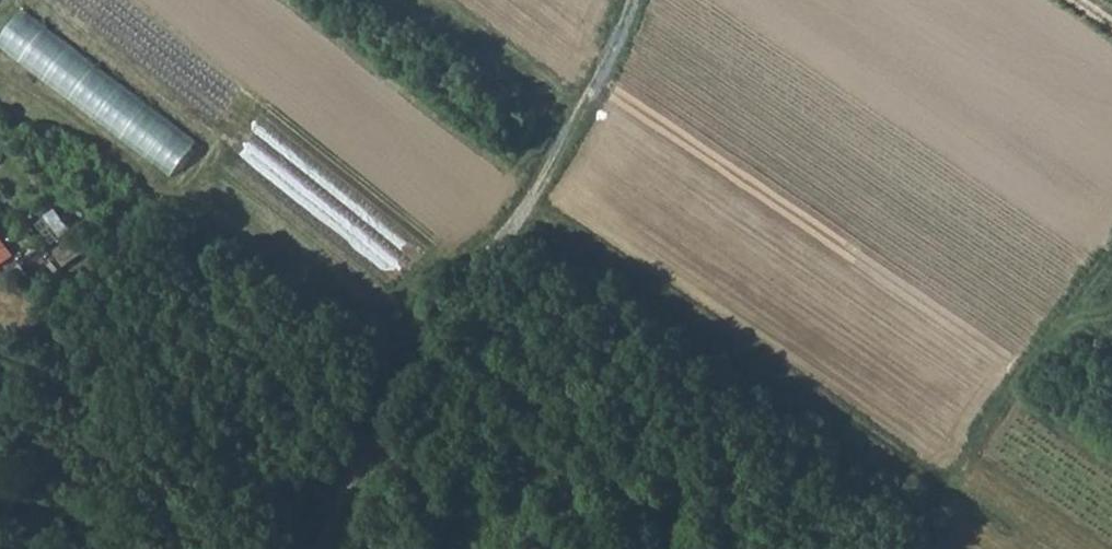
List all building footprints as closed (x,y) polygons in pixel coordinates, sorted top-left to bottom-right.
[(25,6),(0,39),(0,45),(170,176),(199,139),(25,6)] [(3,264),(12,256),(0,241),(0,266),(3,264)] [(28,295),(38,288),(12,256),(3,264),(28,295)]
